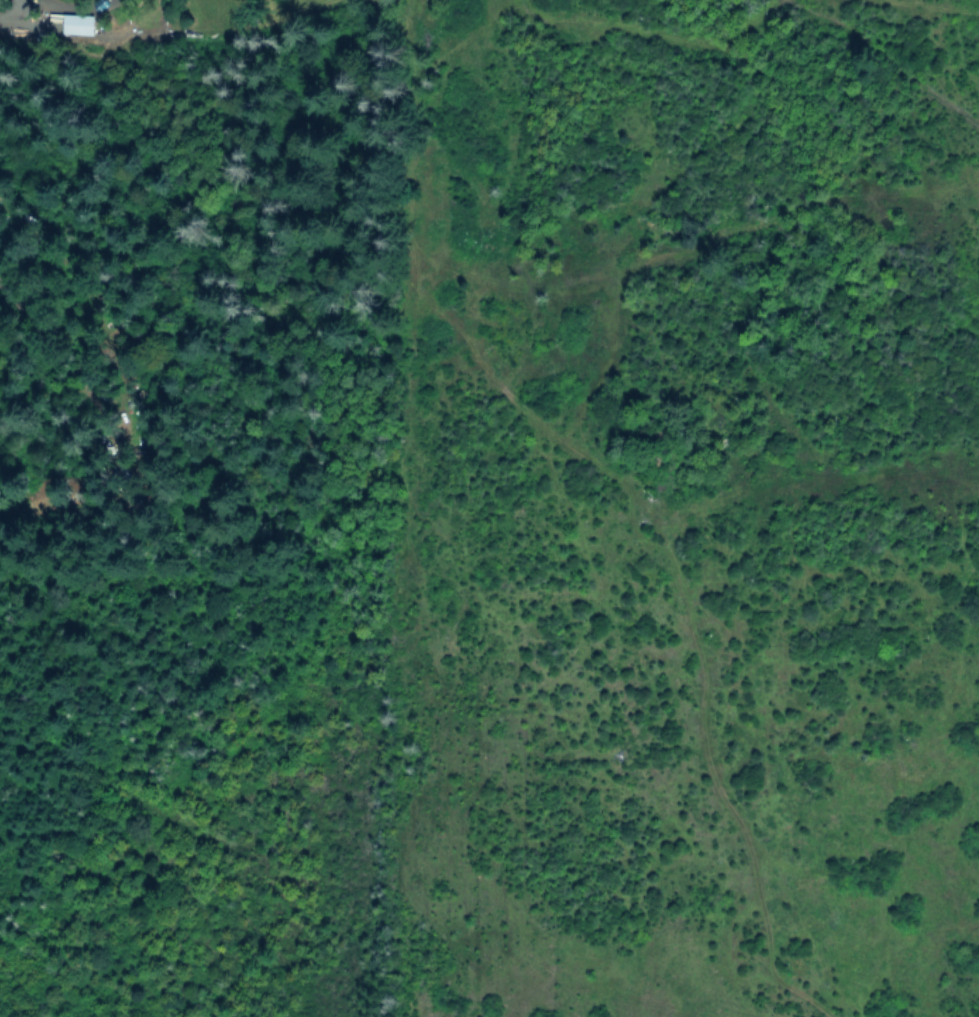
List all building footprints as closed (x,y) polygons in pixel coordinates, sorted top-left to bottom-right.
[(95,33),(95,14),(64,13),(64,33),(95,33)]
